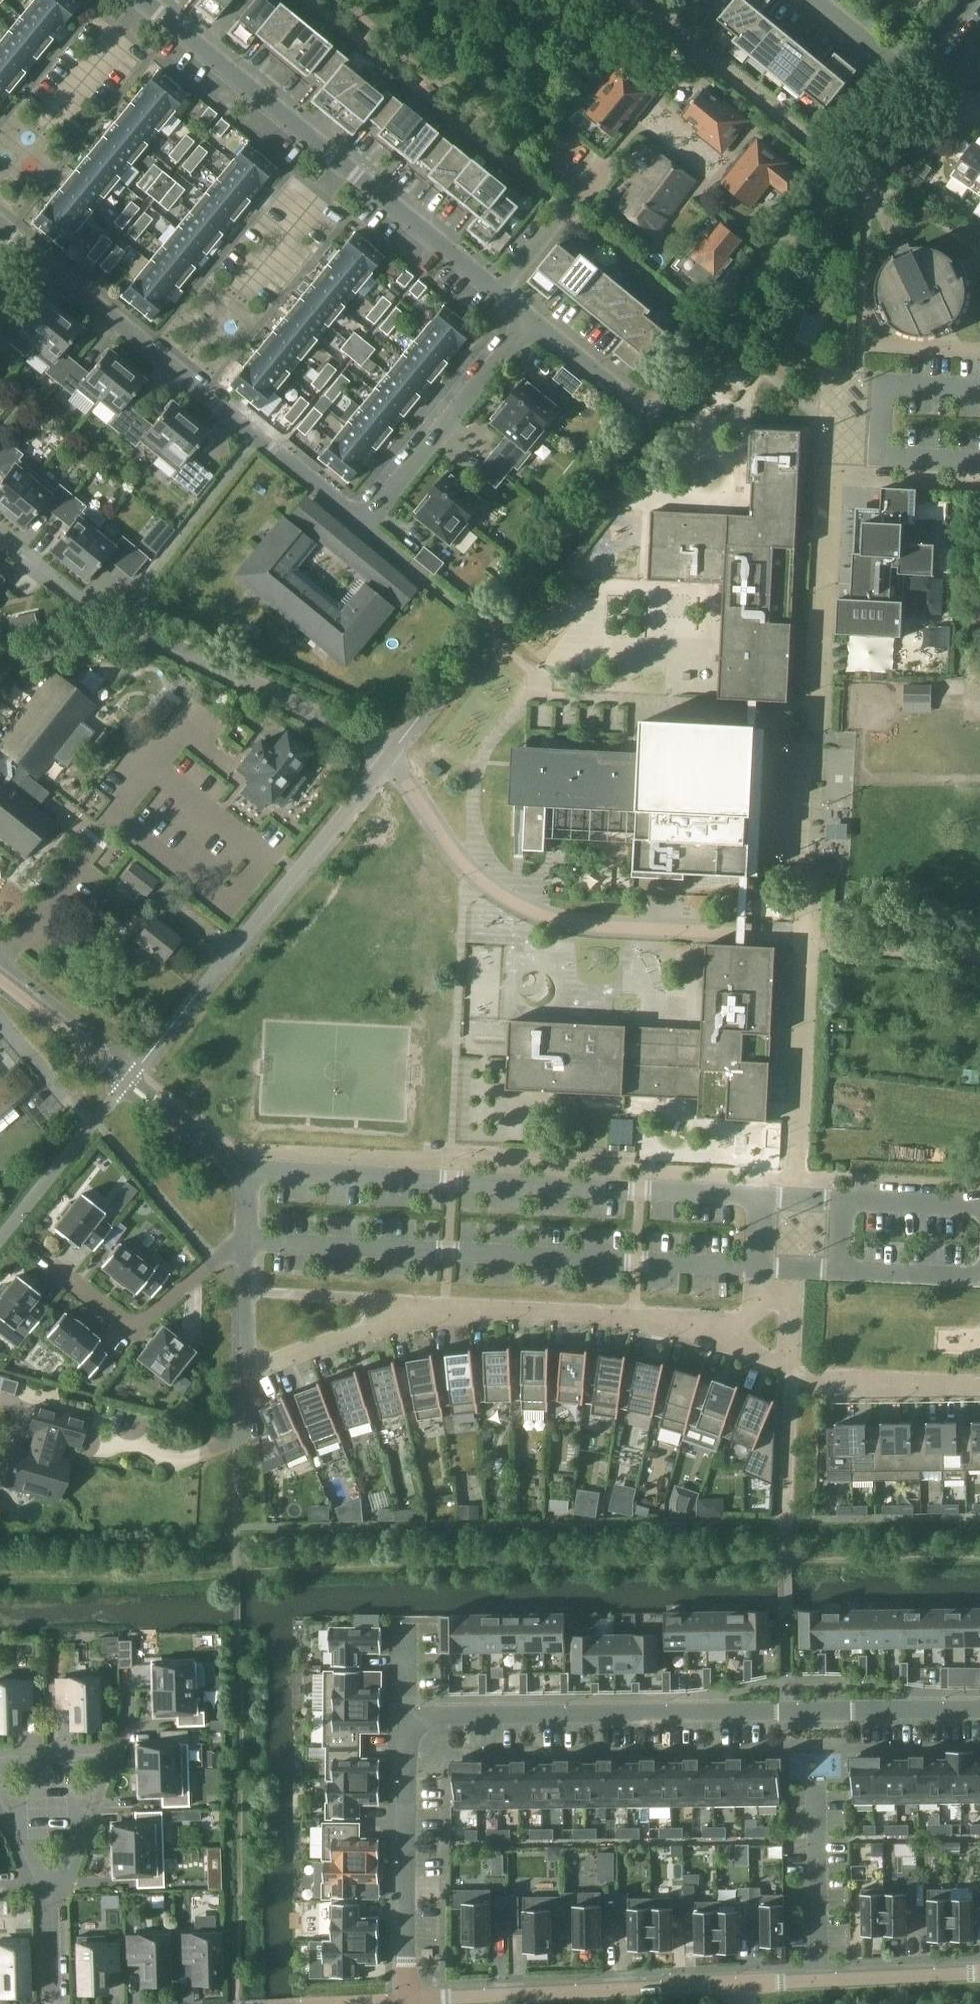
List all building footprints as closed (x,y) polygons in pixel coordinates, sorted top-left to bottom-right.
[(50,41),(64,24),(35,0),(21,17),(50,41)] [(64,24),(78,7),(70,0),(35,0),(64,24)] [(194,7),(213,22),(231,0),(200,0),(194,7)] [(260,31),(259,30),(275,10),(274,9),(263,0),(254,0),(227,34),(245,49),(260,31)] [(757,18),(762,13),(772,0),(736,0),(721,19),(719,21),(738,36),(740,37),(756,17),(757,18)] [(882,0),(868,0),(866,2),(875,9),(882,0)] [(260,31),(276,44),(296,18),(278,4),(274,9),(275,10),(259,30),(260,31)] [(740,37),(738,36),(734,42),(752,56),(777,26),(762,13),(757,18),(756,17),(740,37)] [(7,34),(36,58),(50,41),(21,17),(7,34)] [(313,32),(296,18),(276,44),(292,58),(313,32)] [(752,56),(769,70),(794,39),(777,26),(752,56)] [(292,58),(309,71),(330,46),(313,32),(292,58)] [(36,58),(7,34),(0,43),(0,56),(23,74),(36,58)] [(785,84),(811,53),(794,39),(769,70),(785,84)] [(309,71),(324,84),(326,85),(342,65),(343,66),(347,61),(330,46),(309,71)] [(822,71),(826,66),(811,53),(785,84),(803,98),(807,93),(806,92),(823,72),(822,71)] [(823,72),(806,92),(807,93),(827,109),(848,84),(858,71),(840,56),(836,53),(826,66),(822,71),(823,72)] [(9,91),(23,74),(0,56),(0,84),(9,91)] [(592,119),(611,135),(612,134),(614,136),(640,104),(644,107),(656,93),(644,82),(650,74),(632,59),(625,67),(623,65),(601,92),(608,98),(591,117),(593,118),(592,119)] [(964,60),(956,73),(972,86),(979,74),(979,73),(964,60)] [(342,65),(326,85),(324,84),(310,102),(313,105),(330,119),(341,106),(362,81),(343,66),(342,65)] [(157,72),(143,89),(172,113),(186,96),(157,72)] [(381,97),(380,96),(362,81),(341,106),(330,119),(351,136),(366,118),(365,117),(381,97)] [(9,91),(0,84),(0,102),(9,91)] [(143,89),(129,106),(158,130),(172,113),(143,89)] [(688,112),(685,116),(725,149),(746,123),(706,90),(703,93),(701,91),(685,110),(688,112)] [(365,117),(366,118),(381,131),(402,105),(384,91),(380,96),(381,97),(365,117)] [(381,131),(398,144),(419,119),(402,105),(381,131)] [(129,106),(115,123),(144,146),(158,130),(129,106)] [(208,126),(216,115),(208,108),(199,119),(208,126)] [(221,119),(212,130),(221,137),(230,126),(221,119)] [(436,133),(419,119),(398,144),(415,158),(436,133)] [(102,139),(131,163),(144,146),(115,123),(102,139)] [(436,133),(415,158),(431,172),(452,147),(436,133)] [(186,152),(194,142),(186,135),(177,145),(186,152)] [(979,173),(979,138),(978,137),(972,146),(966,140),(952,152),(963,159),(951,176),(970,189),(979,173)] [(102,139),(88,156),(117,180),(131,163),(102,139)] [(750,207),(771,181),(789,197),(802,181),(784,165),(786,163),(759,140),(738,166),(735,163),(725,175),(728,178),(723,184),(750,207)] [(186,152),(177,145),(169,156),(177,163),(186,152)] [(231,162),(261,186),(275,169),(246,145),(231,162)] [(199,146),(190,156),(199,163),(208,153),(199,146)] [(469,160),(452,147),(431,172),(448,186),(469,160)] [(654,236),(696,180),(659,152),(618,207),(654,236)] [(74,173),(103,197),(117,180),(88,156),(74,173)] [(190,156),(182,167),(190,174),(199,163),(190,156)] [(918,158),(911,168),(925,178),(932,169),(918,158)] [(486,174),(469,160),(448,186),(465,199),(486,174)] [(247,203),(261,186),(231,162),(218,179),(247,203)] [(154,164),(145,175),(161,188),(169,177),(167,175),(154,164)] [(103,197),(74,173),(60,189),(90,213),(103,197)] [(979,196),(979,173),(970,189),(979,196)] [(482,213),(498,193),(499,194),(504,189),(486,174),(465,199),(480,212),(482,213)] [(150,196),(152,198),(161,188),(145,175),(137,185),(150,196)] [(169,177),(161,188),(176,200),(185,190),(172,179),(169,177)] [(204,196),(233,220),(247,203),(218,179),(204,196)] [(176,200),(161,188),(152,198),(154,200),(168,211),(176,200)] [(60,189),(47,206),(76,230),(90,213),(60,189)] [(516,208),(499,194),(498,193),(482,213),(480,212),(466,230),(484,245),(516,208)] [(220,236),(233,220),(204,196),(190,212),(220,236)] [(131,202),(123,212),(131,219),(140,209),(131,202)] [(76,230),(47,206),(32,223),(62,247),(76,230)] [(123,230),(131,219),(123,212),(114,222),(123,230)] [(136,223),(144,230),(153,219),(144,212),(136,223)] [(177,229),(206,253),(220,236),(190,212),(177,229)] [(136,223),(127,233),(136,240),(144,230),(136,223)] [(741,239),(723,224),(697,255),(716,270),(741,239)] [(192,270),(206,253),(177,229),(163,246),(192,270)] [(339,251),(369,275),(383,257),(354,233),(339,251)] [(104,235),(95,245),(104,253),(112,242),(104,235)] [(491,246),(499,251),(506,242),(499,236),(498,237),(491,246)] [(580,261),(579,260),(560,244),(539,269),(529,282),(547,297),(550,299),(561,287),(565,282),(564,281),(580,261)] [(95,263),(104,253),(95,245),(86,256),(95,263)] [(108,256),(117,263),(125,253),(117,246),(108,256)] [(192,270),(163,246),(149,262),(178,286),(192,270)] [(912,336),(916,337),(920,337),(923,337),(927,337),(930,337),(934,336),(937,335),(936,331),(944,327),(952,323),(953,326),(956,323),(958,320),(961,316),(963,313),(964,309),(966,305),(967,302),(967,298),(968,294),(968,289),(967,285),(966,282),(965,278),(961,279),(957,271),(954,263),(956,262),(953,260),(950,257),(947,255),(944,253),(941,251),(938,250),(934,249),(930,248),(927,248),(923,247),(919,248),(916,248),(912,249),(913,251),(905,255),(897,258),(896,256),(893,258),(890,261),(888,264),(886,267),(884,269),(882,272),(881,275),(880,278),(880,280),(879,281),(879,284),(878,287),(878,291),(878,295),(878,299),(879,303),(880,307),(884,305),(888,313),(892,322),(889,323),(890,324),(891,324),(892,325),(895,328),(898,330),(901,332),(905,334),(909,335),(912,336)] [(339,251),(326,268),(355,292),(369,275),(339,251)] [(580,261),(564,281),(565,282),(561,287),(576,300),(581,294),(601,269),(583,254),(579,260),(580,261)] [(108,256),(99,267),(108,274),(117,263),(108,256)] [(165,303),(178,286),(149,262),(136,279),(165,303)] [(326,268),(312,284),(341,308),(355,292),(326,268)] [(618,283),(601,269),(581,294),(576,300),(593,313),(597,308),(618,283)] [(405,288),(413,277),(405,270),(396,281),(405,288)] [(165,303),(136,279),(121,296),(150,320),(165,303)] [(418,281),(409,291),(418,298),(427,288),(418,281)] [(618,283),(597,308),(593,313),(610,327),(614,322),(635,296),(618,283)] [(312,284),(298,301),(327,325),(341,308),(312,284)] [(647,315),(648,316),(653,311),(635,296),(614,322),(610,327),(625,340),(629,334),(631,335),(647,315)] [(383,314),(391,304),(383,297),(374,307),(383,314)] [(62,314),(44,299),(25,322),(12,311),(0,325),(0,336),(26,357),(30,352),(35,346),(36,347),(62,314)] [(298,301),(285,318),(314,342),(327,325),(298,301)] [(428,324),(458,348),(472,330),(443,306),(428,324)] [(383,314),(374,307),(366,317),(374,325),(383,314)] [(396,307),(387,318),(396,325),(405,314),(396,307)] [(58,384),(75,363),(62,352),(81,329),(62,314),(36,347),(35,346),(30,352),(49,367),(45,372),(58,384)] [(631,335),(629,334),(625,340),(615,352),(618,355),(636,370),(647,357),(668,332),(667,332),(648,316),(647,315),(631,335)] [(285,318),(271,334),(300,358),(314,342),(285,318)] [(387,335),(396,325),(387,318),(379,328),(387,335)] [(415,341),(444,365),(458,348),(428,324),(415,341)] [(354,332),(343,346),(354,354),(365,341),(362,339),(354,332)] [(271,334),(257,351),(286,375),(300,358),(271,334)] [(365,341),(354,354),(364,363),(375,350),(367,343),(365,341)] [(430,381),(444,365),(415,341),(401,357),(430,381)] [(350,358),(354,354),(343,346),(340,350),(350,358)] [(95,405),(126,366),(107,351),(88,374),(75,363),(58,384),(72,395),(76,389),(95,405)] [(257,351),(244,368),(273,392),(286,375),(257,351)] [(364,363),(354,354),(350,358),(361,367),(364,363)] [(387,374),(416,398),(430,381),(401,357),(387,374)] [(319,374),(328,381),(336,370),(327,363),(319,374)] [(144,381),(126,366),(95,405),(113,419),(108,425),(122,436),(138,415),(125,404),(144,381)] [(273,392),(244,368),(229,385),(258,409),(273,392)] [(574,394),(582,383),(564,368),(555,379),(574,394)] [(319,392),(328,381),(319,374),(311,384),(319,392)] [(332,385),(341,392),(350,381),(341,374),(332,385)] [(403,415),(416,398),(387,374),(374,391),(403,415)] [(524,380),(508,400),(544,430),(545,430),(561,410),(556,406),(557,405),(530,383),(529,384),(524,380)] [(332,403),(341,392),(332,385),(324,395),(332,403)] [(360,407),(389,431),(403,415),(374,391),(360,407)] [(687,411),(694,402),(685,394),(678,404),(687,411)] [(292,407),(300,414),(309,404),(301,397),(292,407)] [(544,430),(508,400),(498,413),(501,416),(495,424),(509,435),(505,441),(519,452),(523,447),(532,454),(549,433),(545,430),(544,430)] [(158,456),(189,418),(171,403),(152,426),(138,415),(122,436),(135,447),(140,442),(158,456)] [(292,425),(300,414),(292,407),(283,418),(292,425)] [(305,418),(314,425),(322,414),(313,407),(305,418)] [(375,448),(389,431),(360,407),(346,424),(375,448)] [(207,434),(189,418),(158,456),(176,471),(171,477),(196,497),(212,477),(188,457),(207,434)] [(305,436),(314,425),(305,418),(296,429),(305,436)] [(332,441),(362,465),(375,448),(346,424),(332,441)] [(715,662),(721,662),(719,699),(789,703),(802,431),(751,429),(750,444),(745,444),(744,452),(749,452),(748,484),(753,484),(751,515),(697,513),(697,508),(689,507),(689,512),(652,510),(648,580),(719,584),(719,592),(724,592),(721,654),(715,654),(715,662)] [(9,443),(0,436),(0,454),(9,443)] [(347,482),(362,465),(332,441),(318,458),(347,482)] [(5,513),(37,475),(18,459),(23,454),(9,443),(0,454),(0,470),(6,475),(0,482),(0,509),(5,513)] [(496,450),(487,461),(506,476),(515,466),(496,450)] [(478,472),(497,487),(506,476),(487,461),(478,472)] [(448,472),(431,493),(468,524),(468,523),(485,503),(480,499),(481,498),(454,475),(453,476),(448,472)] [(55,490),(37,475),(5,513),(24,528),(27,524),(43,505),(56,516),(72,495),(59,484),(55,490)] [(919,490),(883,488),(882,517),(875,516),(875,512),(857,511),(852,597),(840,597),(838,633),(903,636),(906,573),(935,574),(937,539),(904,537),(905,525),(917,525),(919,490)] [(468,524),(431,493),(421,506),(425,509),(419,516),(455,546),(472,526),(468,523),(468,524)] [(50,550),(68,565),(100,527),(82,512),(86,506),(72,495),(56,516),(69,527),(50,550)] [(160,518),(140,542),(155,554),(175,530),(160,518)] [(284,518),(259,549),(284,571),(310,540),(284,518)] [(319,539),(338,555),(353,538),(334,522),(319,539)] [(100,528),(100,527),(68,565),(87,580),(106,557),(131,578),(148,557),(122,536),(113,548),(96,533),(100,528)] [(426,548),(417,558),(435,574),(444,563),(426,548)] [(238,575),(274,604),(295,579),(284,571),(259,549),(238,575)] [(353,567),(372,583),(387,565),(368,550),(353,567)] [(329,607),(295,579),(274,604),(308,633),(329,607)] [(365,584),(339,615),(365,636),(390,606),(365,584)] [(344,662),(365,636),(339,615),(329,607),(308,633),(344,662)] [(24,629),(37,626),(34,613),(21,616),(24,629)] [(26,855),(52,821),(14,791),(18,786),(31,797),(39,786),(26,776),(29,772),(36,777),(52,757),(64,767),(90,735),(78,725),(93,705),(54,674),(0,742),(0,748),(3,751),(0,755),(0,835),(26,855)] [(906,687),(906,700),(930,701),(930,688),(906,687)] [(156,709),(150,716),(161,725),(167,717),(156,709)] [(642,721),(641,752),(625,752),(529,747),(513,746),(512,763),(510,805),(513,805),(516,805),(515,834),(525,834),(524,850),(546,851),(547,828),(638,833),(637,838),(635,871),(750,877),(751,845),(756,845),(761,758),(755,758),(757,726),(642,721)] [(309,752),(286,734),(272,751),(260,741),(243,763),(250,770),(245,776),(249,780),(247,782),(270,801),(309,752)] [(443,770),(434,762),(428,770),(438,777),(443,770)] [(146,896),(157,881),(134,862),(122,878),(146,896)] [(163,962),(181,939),(154,918),(153,918),(138,906),(129,918),(143,929),(135,940),(163,962)] [(698,1021),(697,1029),(510,1020),(507,1090),(565,1093),(564,1097),(575,1098),(575,1093),(660,1097),(659,1103),(667,1103),(667,1098),(699,1099),(698,1118),(734,1120),(734,1125),(744,1125),(745,1121),(768,1122),(777,947),(707,943),(705,981),(700,980),(699,988),(705,988),(703,1021),(698,1021)] [(22,1061),(0,1080),(0,1114),(39,1081),(22,1061)] [(634,1120),(612,1119),(611,1143),(633,1144),(634,1120)] [(314,1187),(307,1187),(306,1201),(313,1202),(314,1187)] [(77,1247),(82,1242),(93,1251),(108,1232),(112,1227),(100,1218),(105,1212),(81,1194),(72,1205),(68,1202),(59,1214),(62,1217),(53,1228),(77,1247)] [(112,1227),(108,1232),(118,1239),(126,1228),(117,1221),(112,1227)] [(143,1261),(145,1258),(133,1248),(130,1252),(119,1243),(100,1266),(112,1276),(111,1276),(123,1285),(135,1294),(139,1288),(151,1297),(170,1274),(157,1264),(153,1269),(143,1261)] [(17,1276),(8,1287),(4,1284),(0,1289),(0,1319),(13,1329),(17,1324),(29,1333),(48,1309),(36,1300),(40,1294),(17,1276)] [(75,1368),(88,1378),(107,1354),(95,1345),(99,1340),(88,1330),(77,1321),(76,1321),(65,1312),(46,1336),(57,1344),(55,1348),(67,1358),(70,1354),(80,1362),(75,1368)] [(169,1383),(194,1351),(162,1326),(152,1339),(152,1338),(146,1345),(147,1345),(137,1358),(169,1383)] [(472,1348),(478,1413),(479,1413),(478,1401),(487,1401),(512,1401),(513,1401),(511,1346),(510,1346),(510,1351),(486,1351),(486,1355),(473,1356),(473,1348),(472,1348)] [(523,1400),(523,1410),(547,1410),(547,1411),(548,1411),(550,1346),(549,1346),(549,1351),(524,1350),(524,1354),(512,1354),(511,1346),(513,1401),(513,1400),(523,1400)] [(550,1346),(548,1411),(549,1411),(549,1400),(558,1401),(583,1403),(583,1404),(584,1404),(588,1349),(587,1353),(563,1351),(563,1355),(550,1355),(550,1346)] [(433,1353),(444,1417),(443,1406),(452,1405),(453,1414),(477,1412),(477,1413),(478,1413),(472,1348),(471,1348),(471,1353),(447,1355),(447,1359),(435,1361),(434,1352),(433,1353)] [(626,1354),(625,1359),(602,1355),(601,1358),(588,1357),(589,1349),(588,1349),(584,1404),(585,1405),(585,1403),(594,1404),(592,1414),(616,1418),(617,1418),(627,1354),(626,1354)] [(395,1359),(407,1415),(408,1415),(408,1414),(417,1412),(418,1420),(443,1416),(443,1417),(444,1417),(433,1353),(432,1353),(433,1357),(409,1361),(410,1365),(397,1368),(396,1359),(395,1359)] [(626,1362),(628,1354),(627,1354),(617,1418),(618,1419),(620,1407),(653,1415),(652,1416),(653,1416),(665,1362),(664,1361),(663,1366),(640,1361),(639,1364),(626,1362)] [(357,1369),(373,1422),(373,1421),(382,1418),(406,1414),(406,1415),(407,1415),(395,1359),(394,1360),(395,1365),(371,1370),(372,1373),(360,1377),(358,1369),(357,1369)] [(702,1371),(701,1376),(677,1369),(676,1373),(664,1370),(666,1362),(665,1362),(653,1416),(654,1416),(654,1415),(664,1417),(661,1427),(684,1433),(684,1434),(685,1434),(703,1372),(702,1371)] [(343,1442),(339,1433),(348,1429),(372,1422),(372,1423),(373,1422),(357,1369),(356,1369),(357,1374),(334,1381),(335,1384),(323,1388),(321,1380),(320,1381),(342,1442),(343,1442)] [(704,1372),(703,1372),(685,1434),(686,1435),(689,1424),(721,1435),(720,1436),(721,1436),(740,1384),(739,1384),(737,1388),(714,1380),(713,1383),(701,1380),(704,1372)] [(283,1395),(310,1455),(310,1454),(306,1445),(315,1441),(318,1450),(341,1442),(342,1442),(320,1381),(319,1381),(321,1386),(298,1394),(299,1397),(288,1402),(284,1394),(283,1395)] [(775,1398),(773,1403),(751,1393),(749,1396),(738,1392),(741,1384),(740,1384),(721,1436),(722,1437),(722,1436),(731,1439),(753,1449),(743,1472),(773,1484),(775,1430),(765,1425),(777,1399),(775,1398)] [(285,1399),(262,1409),(272,1431),(261,1436),(263,1464),(282,1455),(286,1464),(309,1454),(309,1455),(310,1455),(283,1395),(285,1399)] [(61,1460),(66,1443),(80,1447),(88,1419),(53,1409),(54,1406),(42,1403),(41,1406),(36,1404),(28,1432),(34,1433),(29,1450),(17,1447),(6,1485),(57,1500),(68,1462),(61,1460)] [(967,1470),(966,1426),(958,1426),(958,1422),(943,1423),(944,1470),(943,1470),(943,1480),(967,1479),(967,1470)] [(974,1422),(974,1426),(966,1426),(967,1470),(979,1470),(979,1422),(974,1422)] [(852,1424),(853,1481),(875,1481),(875,1427),(867,1427),(867,1423),(852,1424)] [(875,1427),(875,1481),(898,1480),(897,1423),(882,1423),(883,1427),(875,1427)] [(921,1470),(920,1426),(912,1426),(912,1423),(897,1423),(898,1480),(922,1480),(922,1470),(921,1470)] [(944,1470),(943,1423),(928,1423),(928,1426),(920,1426),(921,1470),(922,1470),(943,1470),(944,1470)] [(828,1428),(829,1481),(853,1481),(852,1424),(837,1424),(837,1428),(828,1428)] [(671,1517),(699,1517),(698,1500),(698,1499),(700,1493),(676,1485),(671,1501),(671,1517)] [(443,1503),(456,1501),(455,1493),(442,1496),(443,1503)] [(610,1509),(634,1515),(634,1499),(614,1494),(610,1509)] [(698,1499),(698,1500),(699,1517),(711,1517),(711,1499),(698,1499)] [(551,1500),(550,1510),(569,1512),(569,1501),(551,1500)] [(347,1504),(337,1508),(341,1520),(353,1520),(347,1504)] [(638,1504),(635,1514),(648,1517),(651,1508),(638,1504)] [(929,1514),(944,1513),(944,1504),(929,1505),(929,1514)] [(944,1504),(944,1513),(960,1513),(960,1504),(944,1504)] [(480,1505),(459,1505),(460,1519),(480,1519),(480,1505)] [(853,1506),(853,1515),(868,1514),(868,1505),(853,1506)] [(883,1514),(899,1514),(899,1505),(883,1505),(883,1514)] [(899,1505),(899,1514),(914,1514),(914,1505),(899,1505)] [(838,1506),(838,1515),(853,1515),(853,1506),(838,1506)] [(597,1517),(597,1511),(576,1507),(575,1513),(597,1517)] [(965,1609),(966,1646),(979,1646),(979,1608),(965,1609)] [(904,1609),(884,1610),(884,1647),(904,1647),(904,1609)] [(924,1609),(904,1609),(904,1647),(925,1646),(924,1609)] [(945,1609),(924,1609),(925,1646),(945,1646),(945,1609)] [(965,1609),(945,1609),(945,1646),(966,1646),(965,1609)] [(823,1648),(822,1610),(801,1611),(801,1648),(823,1648)] [(843,1610),(822,1610),(823,1648),(843,1647),(843,1610)] [(863,1610),(843,1610),(843,1647),(864,1647),(863,1610)] [(884,1610),(863,1610),(864,1647),(884,1647),(884,1610)] [(707,1612),(708,1649),(728,1649),(728,1611),(707,1612)] [(728,1611),(728,1649),(748,1648),(748,1611),(728,1611)] [(748,1611),(748,1648),(770,1648),(769,1611),(748,1611)] [(665,1612),(666,1649),(687,1649),(687,1612),(665,1612)] [(687,1612),(687,1649),(708,1649),(707,1612),(687,1612)] [(565,1613),(544,1614),(544,1651),(566,1651),(565,1613)] [(373,1614),(373,1628),(381,1629),(381,1614),(373,1614)] [(483,1614),(462,1615),(463,1652),(483,1652),(483,1614)] [(503,1614),(483,1614),(483,1652),(504,1651),(503,1614)] [(524,1614),(503,1614),(504,1651),(524,1651),(524,1614)] [(544,1614),(524,1614),(524,1651),(544,1651),(544,1614)] [(463,1652),(462,1615),(441,1615),(442,1652),(463,1652)] [(596,1672),(595,1635),(596,1635),(596,1627),(574,1627),(574,1635),(574,1672),(596,1672)] [(382,1652),(382,1629),(381,1629),(373,1628),(330,1628),(330,1651),(334,1651),(334,1666),(361,1666),(361,1651),(382,1652)] [(636,1634),(616,1635),(616,1672),(637,1672),(636,1634)] [(657,1634),(636,1634),(637,1672),(658,1671),(657,1634)] [(596,1635),(595,1635),(596,1672),(616,1672),(616,1635),(596,1635)] [(130,1640),(117,1641),(118,1668),(131,1667),(130,1640)] [(819,1664),(827,1664),(827,1653),(819,1653),(819,1664)] [(860,1666),(868,1666),(868,1655),(860,1655),(860,1666)] [(753,1660),(745,1660),(745,1670),(753,1670),(753,1660)] [(151,1689),(193,1687),(203,1687),(202,1661),(152,1663),(152,1677),(150,1677),(150,1678),(152,1678),(152,1683),(151,1683),(151,1684),(152,1684),(153,1688),(151,1688),(151,1689)] [(901,1673),(909,1673),(909,1662),(901,1662),(901,1673)] [(827,1664),(819,1664),(819,1674),(827,1674),(827,1664)] [(860,1666),(860,1677),(868,1678),(868,1666),(860,1666)] [(942,1678),(950,1678),(950,1667),(942,1667),(942,1678)] [(704,1678),(712,1678),(712,1668),(704,1668),(704,1678)] [(753,1670),(745,1670),(745,1682),(753,1680),(753,1670)] [(663,1682),(671,1682),(671,1671),(663,1671),(663,1682)] [(326,1709),(381,1709),(381,1687),(361,1687),(361,1672),(326,1672),(326,1709)] [(561,1683),(570,1683),(569,1673),(561,1673),(561,1683)] [(909,1673),(901,1673),(901,1683),(909,1685),(909,1673)] [(528,1686),(528,1677),(520,1677),(520,1686),(528,1686)] [(488,1686),(488,1678),(480,1678),(480,1686),(488,1686)] [(712,1678),(704,1678),(704,1690),(712,1689),(712,1678)] [(942,1678),(942,1688),(950,1688),(950,1678),(942,1678)] [(58,1707),(71,1706),(71,1727),(98,1727),(97,1679),(57,1680),(58,1707)] [(19,1729),(18,1708),(31,1707),(30,1681),(0,1682),(0,1729),(19,1729)] [(641,1682),(633,1682),(633,1693),(641,1693),(641,1682)] [(671,1682),(663,1682),(663,1692),(672,1692),(671,1682)] [(561,1683),(562,1694),(570,1693),(570,1683),(561,1683)] [(600,1683),(592,1683),(592,1693),(600,1693),(600,1683)] [(480,1695),(488,1694),(488,1686),(480,1686),(480,1695)] [(520,1694),(528,1694),(528,1686),(520,1686),(520,1694)] [(193,1687),(151,1689),(153,1689),(153,1694),(151,1694),(151,1695),(153,1695),(153,1699),(151,1699),(151,1700),(153,1700),(154,1714),(177,1713),(177,1716),(178,1725),(204,1724),(204,1710),(194,1711),(193,1687)] [(442,1687),(442,1695),(450,1695),(450,1687),(442,1687)] [(326,1709),(326,1745),(360,1745),(360,1731),(381,1731),(381,1709),(326,1709)] [(209,1729),(223,1729),(223,1720),(209,1720),(209,1729)] [(136,1769),(188,1767),(186,1730),(160,1731),(160,1740),(160,1743),(137,1744),(137,1758),(135,1758),(135,1759),(137,1759),(137,1763),(136,1763),(136,1764),(137,1764),(138,1769),(136,1769)] [(329,1746),(328,1781),(380,1781),(381,1759),(360,1759),(360,1745),(326,1745),(326,1746),(329,1746)] [(962,1803),(961,1752),(961,1751),(948,1751),(948,1752),(948,1758),(940,1758),(940,1803),(962,1803)] [(975,1757),(975,1752),(975,1751),(961,1751),(961,1752),(962,1803),(979,1803),(979,1757),(975,1757)] [(919,1803),(918,1758),(918,1755),(911,1756),(911,1759),(896,1759),(897,1804),(919,1803)] [(925,1758),(925,1755),(918,1755),(918,1758),(919,1803),(940,1803),(940,1758),(925,1758)] [(875,1804),(875,1759),(875,1756),(850,1756),(850,1770),(853,1770),(853,1804),(875,1804)] [(882,1759),(882,1756),(875,1756),(875,1759),(875,1804),(897,1804),(896,1759),(882,1759)] [(780,1771),(783,1771),(783,1757),(769,1757),(769,1760),(758,1760),(758,1805),(780,1805),(780,1771)] [(693,1758),(685,1758),(685,1761),(671,1761),(672,1806),(693,1806),(693,1761),(693,1758)] [(715,1806),(714,1761),(700,1761),(700,1758),(693,1758),(693,1761),(693,1806),(715,1806)] [(736,1758),(729,1758),(729,1761),(714,1761),(715,1806),(736,1806),(736,1761),(736,1758)] [(758,1805),(758,1760),(743,1761),(743,1758),(736,1758),(736,1761),(736,1806),(758,1805)] [(606,1759),(599,1759),(599,1762),(585,1763),(585,1808),(607,1807),(606,1762),(606,1759)] [(628,1807),(628,1762),(614,1762),(614,1759),(606,1759),(606,1762),(607,1807),(628,1807)] [(649,1759),(642,1759),(642,1762),(628,1762),(628,1807),(650,1807),(650,1762),(649,1759)] [(672,1806),(671,1761),(657,1762),(657,1759),(649,1759),(650,1762),(650,1807),(672,1806)] [(520,1760),(513,1760),(513,1764),(498,1764),(499,1809),(521,1808),(520,1763),(520,1760)] [(542,1808),(542,1763),(527,1763),(527,1760),(520,1760),(520,1763),(521,1808),(542,1808)] [(563,1760),(556,1760),(556,1763),(542,1763),(542,1808),(564,1808),(563,1763),(563,1760)] [(585,1808),(585,1763),(570,1763),(570,1760),(563,1760),(563,1763),(564,1808),(585,1808)] [(477,1761),(452,1761),(452,1775),(455,1775),(455,1807),(455,1809),(477,1809),(477,1764),(477,1761)] [(499,1809),(498,1764),(484,1764),(484,1761),(477,1761),(477,1764),(477,1809),(499,1809)] [(162,1794),(162,1797),(163,1806),(189,1805),(188,1767),(136,1769),(136,1770),(138,1770),(138,1774),(136,1774),(136,1775),(138,1775),(138,1780),(136,1780),(136,1781),(138,1781),(139,1795),(162,1794)] [(380,1781),(328,1781),(328,1818),(360,1818),(360,1803),(380,1803),(380,1781)] [(190,1810),(190,1820),(200,1819),(200,1809),(190,1810)] [(111,1849),(111,1850),(163,1848),(161,1811),(135,1812),(135,1821),(135,1824),(112,1825),(112,1839),(110,1839),(110,1840),(112,1839),(112,1844),(110,1844),(110,1845),(112,1845),(112,1849),(111,1849)] [(325,1861),(380,1861),(380,1839),(359,1839),(359,1824),(325,1824),(325,1861)] [(715,1825),(704,1824),(703,1835),(715,1835),(715,1825)] [(758,1827),(758,1835),(770,1834),(770,1824),(758,1825),(758,1827)] [(940,1835),(952,1834),(952,1824),(940,1825),(940,1835)] [(979,1834),(979,1824),(972,1824),(972,1834),(979,1834)] [(617,1836),(629,1835),(629,1825),(617,1826),(617,1836)] [(629,1825),(629,1835),(641,1835),(640,1825),(629,1825)] [(660,1835),(672,1835),(672,1825),(660,1825),(660,1835)] [(672,1825),(672,1835),(684,1835),(684,1825),(672,1825)] [(715,1825),(715,1835),(727,1835),(727,1825),(715,1825)] [(864,1836),(876,1835),(876,1825),(864,1826),(864,1836)] [(897,1825),(885,1825),(886,1835),(897,1835),(897,1825)] [(909,1835),(909,1825),(897,1825),(897,1835),(909,1835)] [(929,1835),(940,1835),(940,1825),(929,1825),(929,1835)] [(542,1826),(531,1827),(531,1837),(543,1836),(542,1826)] [(542,1826),(543,1836),(554,1836),(554,1826),(542,1826)] [(586,1826),(574,1826),(574,1836),(586,1836),(586,1826)] [(586,1826),(586,1836),(598,1836),(597,1826),(586,1826)] [(478,1837),(478,1827),(466,1827),(466,1837),(478,1837)] [(499,1827),(487,1827),(487,1837),(499,1837),(499,1827)] [(499,1827),(499,1837),(511,1837),(511,1827),(499,1827)] [(758,1827),(746,1827),(747,1835),(747,1837),(758,1837),(758,1835),(758,1827)] [(950,1853),(950,1842),(939,1842),(939,1853),(950,1853)] [(961,1842),(950,1842),(950,1853),(961,1853),(961,1842)] [(884,1854),(884,1843),(872,1843),(873,1854),(884,1854)] [(684,1856),(684,1845),(672,1845),(672,1856),(684,1856)] [(563,1859),(562,1846),(550,1847),(550,1854),(555,1859),(563,1859)] [(164,1886),(163,1848),(111,1850),(112,1850),(113,1855),(111,1855),(111,1856),(113,1856),(113,1860),(111,1860),(111,1861),(113,1861),(113,1876),(137,1875),(137,1878),(137,1887),(164,1886)] [(380,1861),(325,1861),(324,1898),(359,1898),(359,1883),(380,1883),(380,1881),(383,1881),(383,1864),(380,1864),(380,1861)] [(907,1893),(885,1893),(886,1935),(907,1935),(907,1908),(918,1908),(917,1876),(906,1876),(907,1893)] [(221,1888),(220,1878),(208,1878),(208,1888),(221,1888)] [(719,1953),(718,1911),(718,1901),(695,1901),(695,1885),(684,1885),(684,1917),(695,1917),(696,1953),(719,1953)] [(762,1946),(785,1946),(784,1895),(761,1895),(761,1887),(750,1887),(751,1919),(761,1919),(762,1946)] [(491,1889),(452,1890),(452,1908),(464,1908),(464,1945),(492,1945),(491,1889)] [(886,1935),(885,1893),(885,1889),(862,1889),(862,1935),(886,1935)] [(952,1940),(952,1898),(951,1889),(928,1889),(929,1941),(952,1940)] [(564,1911),(574,1911),(575,1948),(602,1947),(602,1892),(562,1892),(562,1896),(563,1896),(563,1911),(564,1911)] [(619,1924),(618,1892),(606,1892),(606,1902),(607,1923),(607,1924),(619,1924)] [(629,1892),(618,1892),(619,1924),(629,1924),(629,1950),(652,1950),(651,1898),(629,1898),(629,1892)] [(524,1897),(525,1952),(552,1952),(552,1915),(564,1915),(564,1911),(563,1911),(563,1896),(562,1896),(524,1897)] [(508,1897),(496,1897),(496,1907),(496,1920),(496,1929),(508,1929),(508,1897)] [(508,1897),(508,1929),(520,1929),(520,1928),(519,1907),(519,1897),(508,1897)] [(651,1898),(652,1950),(674,1949),(674,1898),(651,1898)] [(973,1898),(952,1898),(952,1940),(974,1940),(973,1898)] [(324,1941),(379,1941),(379,1919),(359,1919),(359,1904),(332,1904),(332,1940),(324,1940),(324,1941)] [(740,1911),(718,1911),(719,1953),(740,1953),(740,1911)] [(213,1934),(213,1929),(196,1929),(196,1934),(179,1935),(180,1961),(192,1961),(193,1982),(220,1981),(218,1934),(213,1934)] [(104,1935),(77,1936),(79,1992),(106,1991),(105,1970),(117,1969),(117,1943),(104,1943),(104,1935)] [(127,1936),(128,1963),(141,1963),(141,1984),(168,1983),(167,1935),(127,1936)] [(1,1994),(28,1993),(27,1940),(0,1941),(0,1973),(1,1973),(1,1994)] [(379,1941),(324,1941),(323,1977),(358,1978),(358,1963),(379,1963),(379,1941)]
